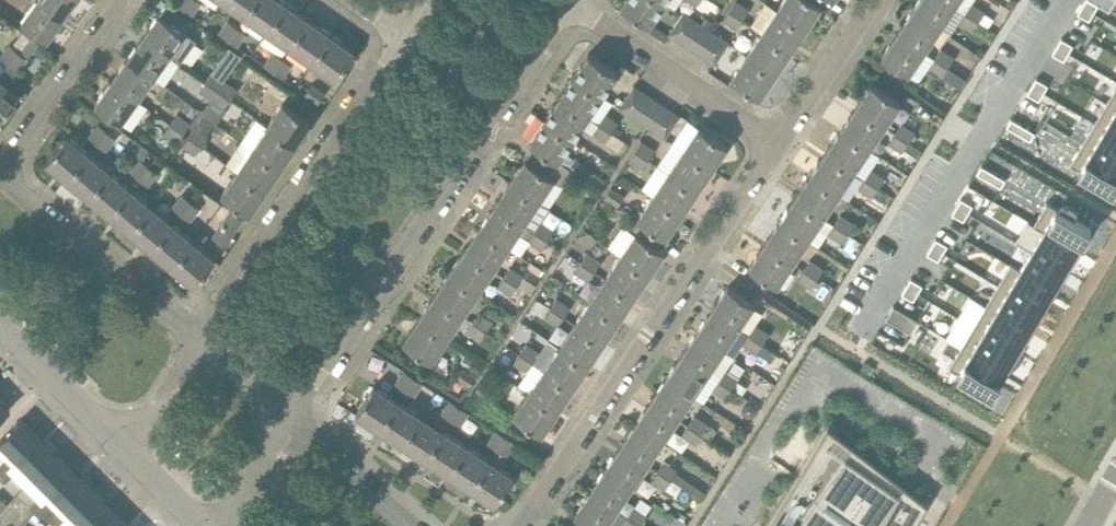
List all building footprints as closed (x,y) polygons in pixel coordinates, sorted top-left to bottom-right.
[(39,0),(35,0),(20,21),(47,40),(63,17),(39,0)] [(63,17),(75,0),(39,0),(63,17)] [(183,9),(189,0),(176,0),(174,2),(183,9)] [(192,15),(201,2),(198,0),(189,0),(183,9),(192,15)] [(244,16),(255,0),(222,0),(244,16)] [(267,32),(286,4),(281,0),(255,0),(244,16),(267,32)] [(663,3),(659,0),(624,0),(621,6),(649,24),(663,3)] [(805,28),(820,5),(813,0),(784,0),(778,9),(805,28)] [(913,11),(939,28),(954,6),(945,0),(920,0),(913,11)] [(1082,6),(1093,12),(1098,5),(1089,0),(1085,0),(1082,6)] [(729,10),(743,19),(749,9),(735,1),(729,10)] [(971,3),(964,13),(978,22),(985,12),(971,3)] [(267,32),(289,47),(309,20),(286,4),(267,32)] [(1082,6),(1077,13),(1089,20),(1093,12),(1082,6)] [(762,32),(790,51),(805,28),(778,9),(762,32)] [(736,29),(743,19),(729,10),(722,20),(736,29)] [(913,11),(897,34),(923,52),(924,51),(939,28),(913,11)] [(680,41),(695,19),(684,12),(669,34),(680,41)] [(964,13),(958,22),(971,31),(978,22),(964,13)] [(143,36),(170,55),(181,63),(197,41),(186,33),(159,14),(143,36)] [(695,19),(680,41),(691,49),(706,27),(695,19)] [(218,33),(228,40),(237,27),(227,20),(218,33)] [(289,47),(312,63),(331,35),(309,20),(289,47)] [(228,40),(237,47),(246,34),(237,27),(228,40)] [(706,27),(691,49),(703,57),(718,34),(706,27)] [(746,55),(775,74),(790,51),(762,32),(746,55)] [(718,34),(703,57),(714,64),(714,63),(729,42),(718,34)] [(897,34),(882,57),(902,71),(908,74),(911,70),(923,52),(897,34)] [(331,35),(312,63),(334,79),(354,51),(331,35)] [(154,78),(170,55),(143,36),(127,59),(154,78)] [(1061,38),(1057,46),(1068,52),(1073,45),(1061,38)] [(8,63),(18,51),(10,44),(0,56),(8,63)] [(1057,46),(1052,53),(1064,60),(1068,52),(1057,46)] [(940,48),(934,58),(948,67),(954,57),(940,48)] [(8,63),(16,70),(26,58),(18,51),(8,63)] [(263,64),(273,71),(282,58),(273,51),(263,64)] [(574,75),(602,94),(617,72),(589,53),(574,75)] [(775,74),(746,55),(731,79),(759,97),(775,74)] [(273,71),(282,78),(292,65),(282,58),(273,71)] [(934,58),(927,67),(941,77),(941,76),(948,67),(934,58)] [(111,81),(138,100),(154,78),(127,59),(111,81)] [(218,90),(224,81),(212,71),(205,81),(218,90)] [(559,97),(588,116),(602,94),(574,75),(559,97)] [(1036,78),(1032,86),(1043,93),(1048,85),(1036,78)] [(19,95),(0,79),(0,117),(19,95)] [(138,100),(111,81),(95,104),(122,123),(138,100)] [(211,100),(218,90),(205,81),(198,90),(211,100)] [(218,90),(231,98),(237,90),(224,81),(218,90)] [(872,84),(856,107),(884,126),(900,103),(890,96),(872,84)] [(318,102),(324,94),(311,85),(305,93),(318,102)] [(1032,86),(1027,93),(1038,100),(1043,93),(1032,86)] [(1106,103),(1115,109),(1115,86),(1106,103)] [(630,116),(645,94),(634,87),(619,109),(630,116)] [(224,109),(231,98),(218,90),(211,100),(224,109)] [(645,94),(630,116),(641,124),(656,102),(645,94)] [(544,120),(573,139),(581,126),(588,116),(559,97),(544,120)] [(267,125),(296,144),(311,121),(282,102),(267,125)] [(656,102),(641,124),(652,131),(667,109),(656,102)] [(1094,123),(1115,136),(1115,109),(1106,103),(1094,123)] [(856,107),(841,130),(869,149),(884,126),(856,107)] [(667,109),(652,131),(663,139),(679,117),(667,109)] [(171,123),(184,132),(190,123),(177,113),(171,123)] [(598,123),(612,132),(618,122),(605,113),(598,123)] [(280,167),(296,144),(267,125),(257,119),(242,142),(251,148),(280,167)] [(1011,119),(1006,126),(1018,133),(1022,126),(1011,119)] [(531,152),(554,168),(557,162),(558,161),(559,160),(564,152),(573,139),(544,120),(529,142),(535,146),(531,152)] [(177,142),(184,132),(171,123),(164,132),(177,142)] [(598,123),(591,133),(605,142),(612,132),(598,123)] [(901,123),(894,133),(908,142),(914,132),(901,123)] [(1082,143),(1115,164),(1115,136),(1094,123),(1082,143)] [(89,136),(97,143),(107,131),(99,124),(89,136)] [(189,136),(202,145),(208,135),(196,126),(189,136)] [(683,149),(711,168),(726,145),(698,126),(683,149)] [(841,130),(826,153),(854,171),(869,149),(841,130)] [(97,143),(106,151),(116,139),(107,131),(97,143)] [(894,133),(888,143),(901,152),(908,142),(894,133)] [(45,161),(66,179),(88,153),(67,136),(45,161)] [(195,154),(202,145),(189,136),(182,145),(195,154)] [(635,151),(647,158),(653,149),(641,141),(635,151)] [(1069,164),(1082,172),(1080,176),(1094,184),(1097,180),(1113,190),(1115,186),(1115,164),(1082,143),(1069,164)] [(236,171),(265,190),(280,167),(251,148),(236,171)] [(668,172),(695,191),(711,168),(683,149),(668,172)] [(628,161),(641,169),(647,158),(635,151),(628,161)] [(510,182),(540,201),(555,178),(566,185),(574,173),(568,169),(557,162),(554,168),(531,152),(526,159),(510,182)] [(66,179),(87,197),(109,171),(88,153),(66,179)] [(826,153),(810,175),(839,194),(854,171),(826,153)] [(575,158),(568,169),(574,173),(581,178),(582,177),(589,167),(575,158)] [(130,171),(139,179),(149,166),(140,159),(130,171)] [(139,179),(148,186),(158,173),(149,166),(139,179)] [(981,166),(977,173),(988,180),(993,173),(981,166)] [(871,169),(864,179),(877,189),(884,178),(871,169)] [(87,197),(109,214),(130,189),(109,171),(87,197)] [(265,190),(236,171),(221,194),(250,213),(265,190)] [(652,195),(680,214),(695,191),(668,172),(652,195)] [(810,175),(795,198),(823,217),(839,194),(810,175)] [(864,179),(857,189),(872,197),(877,189),(864,179)] [(495,205),(524,224),(540,201),(510,182),(495,205)] [(617,206),(624,196),(611,187),(604,197),(617,206)] [(109,214),(130,232),(151,206),(130,189),(109,214)] [(172,206),(181,214),(191,201),(182,194),(172,206)] [(643,223),(664,236),(680,214),(652,195),(636,219),(643,223)] [(795,198),(780,221),(808,240),(818,247),(827,234),(834,224),(823,217),(795,198)] [(961,198),(956,206),(968,213),(972,205),(961,198)] [(181,214),(189,221),(200,209),(191,201),(181,214)] [(1046,203),(1033,225),(1042,231),(1043,230),(1078,251),(1090,229),(1074,220),(1076,216),(1062,207),(1059,211),(1046,203)] [(518,234),(524,224),(495,205),(480,228),(509,247),(518,234)] [(130,232),(151,250),(173,224),(151,206),(130,232)] [(956,206),(952,213),(963,220),(968,213),(956,206)] [(219,225),(231,235),(243,217),(230,209),(219,225)] [(840,214),(834,224),(847,233),(854,223),(840,214)] [(534,231),(547,240),(554,230),(541,221),(534,231)] [(780,221),(764,244),(793,263),(808,240),(780,221)] [(636,233),(658,246),(664,236),(643,223),(636,233)] [(151,250),(172,267),(194,241),(173,224),(151,250)] [(834,224),(827,234),(841,242),(847,233),(834,224)] [(219,225),(211,236),(225,245),(231,235),(219,225)] [(494,270),(509,247),(480,228),(464,251),(494,270)] [(1042,231),(1031,250),(1066,271),(1078,251),(1043,230),(1042,231)] [(547,240),(534,231),(527,241),(541,250),(547,240)] [(619,255),(648,274),(664,250),(658,246),(636,233),(635,232),(619,255)] [(936,239),(931,246),(943,253),(947,245),(936,239)] [(194,241),(172,267),(193,285),(215,259),(194,241)] [(764,244),(749,267),(777,286),(793,263),(764,244)] [(931,246),(927,254),(938,260),(943,253),(931,246)] [(1020,270),(1019,271),(1054,291),(1066,271),(1031,250),(1020,270)] [(479,293),(494,270),(464,251),(449,273),(479,293)] [(581,262),(594,271),(600,261),(587,253),(581,262)] [(633,297),(648,274),(619,255),(604,277),(633,297)] [(812,256),(804,268),(818,277),(825,266),(812,256)] [(588,281),(594,271),(581,262),(574,272),(588,281)] [(1010,264),(998,285),(1041,312),(1054,291),(1019,271),(1020,270),(1010,264)] [(503,277),(516,286),(523,276),(509,268),(503,277)] [(804,268),(796,280),(809,289),(818,277),(804,268)] [(434,296),(463,316),(470,307),(479,293),(449,273),(434,296)] [(510,296),(516,286),(503,277),(497,287),(510,296)] [(617,320),(633,297),(604,277),(589,300),(617,320)] [(911,279),(906,286),(918,293),(922,285),(911,279)] [(998,285),(985,306),(1029,332),(1041,312),(998,285)] [(906,286),(902,294),(913,300),(918,293),(906,286)] [(728,287),(712,309),(738,327),(754,304),(728,287)] [(418,319),(448,339),(463,316),(434,296),(418,319)] [(550,308),(564,316),(570,307),(557,298),(550,308)] [(602,342),(617,320),(589,300),(580,314),(574,323),(602,342)] [(893,306),(886,318),(911,333),(918,320),(916,320),(893,306)] [(985,306),(973,326),(1017,352),(1029,332),(985,306)] [(564,316),(550,308),(543,317),(556,326),(564,316)] [(712,309),(697,332),(723,350),(738,327),(712,309)] [(473,322),(486,331),(493,321),(480,312),(473,322)] [(448,339),(418,319),(403,342),(433,362),(448,339)] [(486,331),(473,322),(467,332),(480,341),(486,331)] [(587,365),(602,342),(574,323),(566,333),(558,345),(587,365)] [(755,325),(749,334),(762,343),(769,333),(755,325)] [(973,326),(961,346),(1005,372),(1017,352),(973,326)] [(697,332),(682,355),(708,372),(723,350),(697,332)] [(749,334),(742,344),(755,353),(762,343),(749,334)] [(520,352),(534,361),(542,349),(527,340),(520,352)] [(572,388),(587,365),(558,345),(543,368),(572,388)] [(961,346),(949,368),(961,375),(958,379),(974,388),(976,384),(993,394),(1005,372),(961,346)] [(513,363),(526,372),(534,361),(520,352),(513,363)] [(682,355),(666,378),(692,395),(708,372),(682,355)] [(456,378),(469,387),(476,377),(463,368),(456,378)] [(528,391),(557,411),(572,388),(543,368),(528,391)] [(725,370),(718,380),(731,389),(738,379),(725,370)] [(396,384),(405,390),(414,377),(404,371),(396,384)] [(405,390),(415,396),(423,383),(414,377),(405,390)] [(666,378),(651,401),(677,418),(692,395),(666,378)] [(488,400),(495,390),(481,380),(474,390),(488,400)] [(718,380),(711,390),(725,399),(731,389),(718,380)] [(355,414),(379,429),(397,401),(374,385),(355,414)] [(557,411),(528,391),(513,414),(541,434),(557,411)] [(10,409),(0,398),(0,418),(10,409)] [(441,413),(451,420),(460,406),(450,400),(441,413)] [(379,429),(402,444),(421,416),(397,401),(379,429)] [(651,401),(635,424),(662,441),(677,418),(651,401)] [(451,420),(461,426),(469,413),(460,406),(451,420)] [(694,415),(688,425),(701,434),(708,424),(694,415)] [(402,444),(425,459),(443,430),(421,416),(402,444)] [(17,460),(39,437),(21,419),(0,440),(0,443),(1,443),(17,460)] [(635,424),(620,446),(647,463),(662,441),(635,424)] [(688,425),(681,435),(695,444),(701,434),(688,425)] [(828,426),(768,525),(913,525),(927,503),(828,426)] [(425,459),(449,474),(467,446),(443,430),(425,459)] [(497,449),(505,436),(495,430),(486,443),(497,449)] [(497,449),(507,456),(516,443),(505,436),(497,449)] [(17,460),(34,477),(56,455),(39,437),(17,460)] [(449,474),(471,489),(489,460),(467,446),(449,474)] [(620,446),(605,469),(631,487),(647,463),(620,446)] [(34,477),(52,495),(74,473),(56,455),(34,477)] [(12,465),(5,458),(0,465),(0,477),(12,465)] [(513,475),(499,467),(489,460),(471,489),(495,504),(513,475)] [(664,461),(657,471),(671,480),(678,470),(664,461)] [(4,483),(18,472),(12,465),(0,477),(0,479),(4,483)] [(605,469),(589,492),(616,510),(616,509),(631,487),(605,469)] [(657,471),(651,481),(664,490),(671,480),(657,471)] [(52,495),(69,512),(92,490),(74,473),(52,495)] [(83,525),(92,525),(110,508),(92,490),(69,512),(83,525)] [(574,515),(575,515),(591,525),(605,525),(616,510),(589,492),(574,515)] [(29,508),(34,513),(47,500),(40,493),(29,508)] [(9,507),(0,498),(0,515),(9,507)] [(34,513),(39,518),(54,507),(47,500),(34,513)] [(634,506),(627,516),(640,525),(647,515),(634,506)] [(127,525),(110,508),(92,525),(127,525)] [(559,525),(591,525),(575,515),(568,525),(562,521),(559,525)] [(620,525),(621,525),(639,525),(640,525),(627,516),(620,525)]
